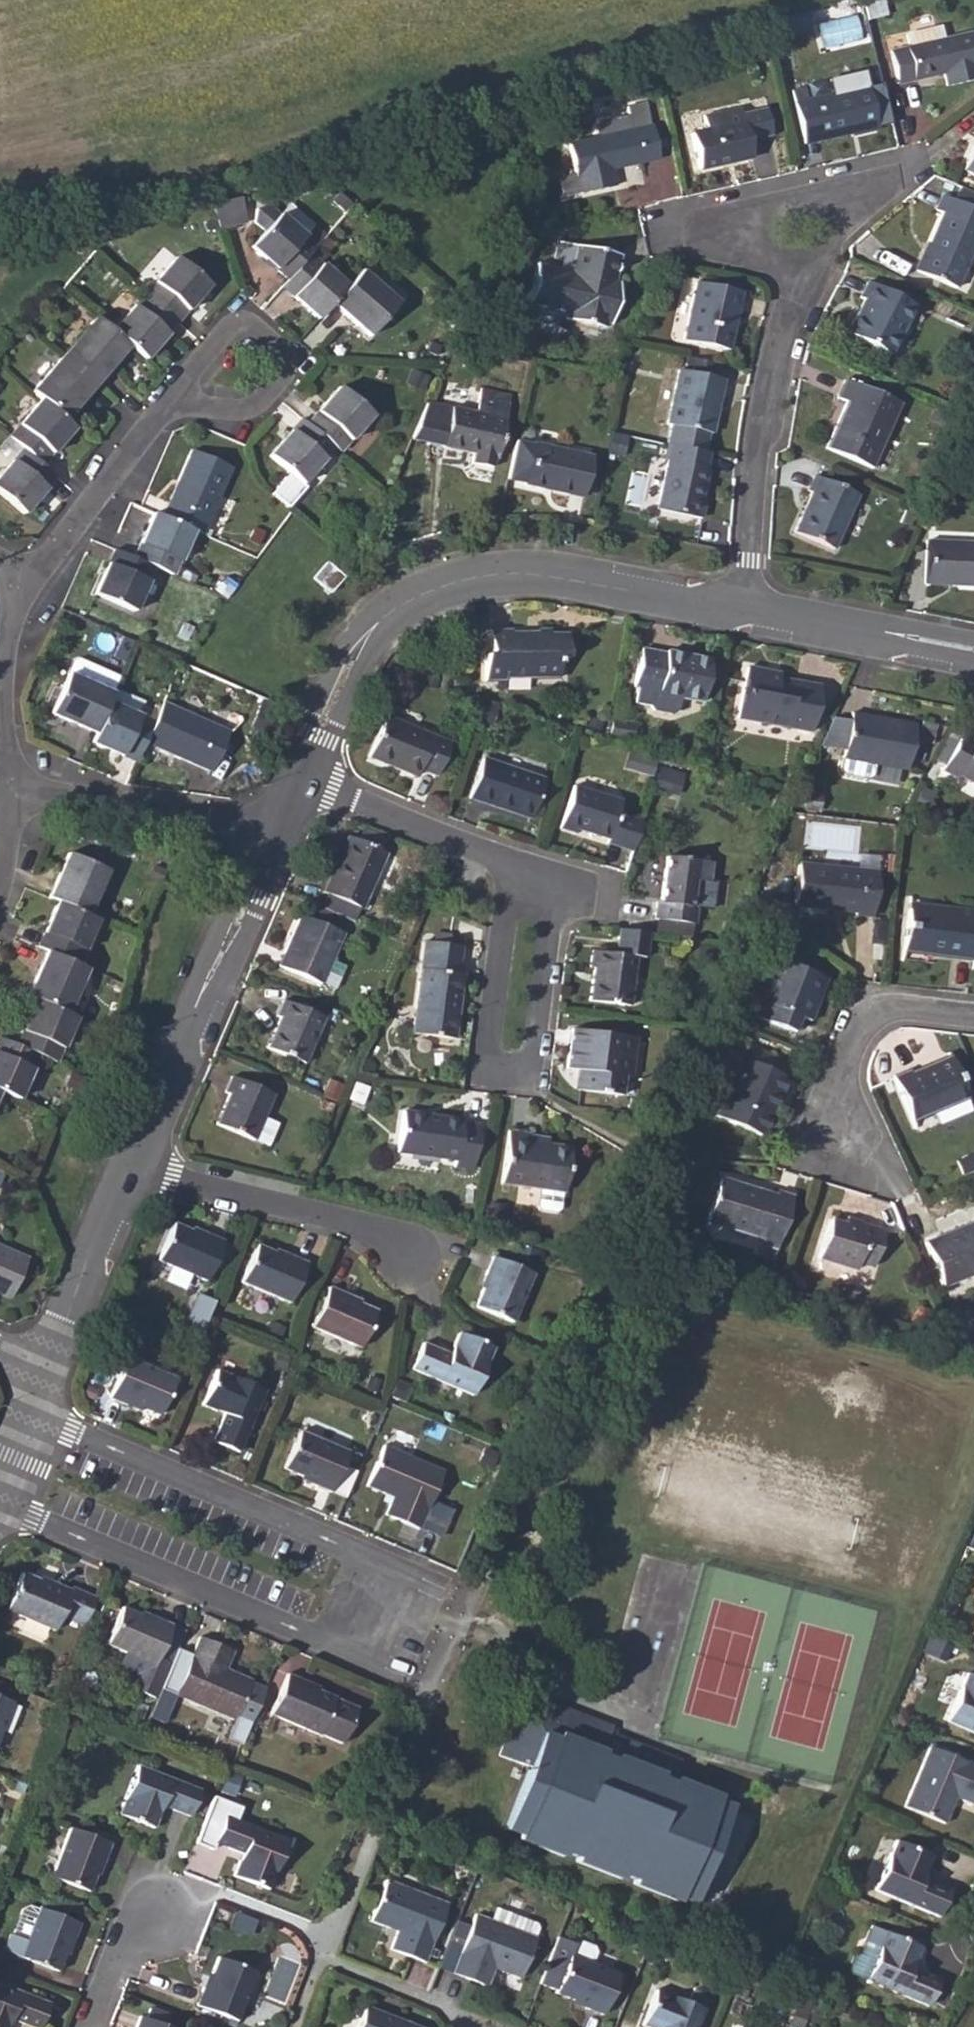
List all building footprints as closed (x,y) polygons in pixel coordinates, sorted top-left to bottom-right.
[(864,2),(869,25),(889,20),(883,0),(870,0),(864,2)] [(823,45),(863,37),(855,1),(816,9),(823,45)] [(940,28),(906,36),(909,49),(943,41),(940,28)] [(889,53),(896,85),(941,74),(945,89),(973,81),(973,70),(973,67),(973,52),(970,34),(943,41),(909,49),(889,53)] [(829,94),(865,86),(861,68),(832,75),(826,82),(829,94)] [(792,103),(801,146),(875,130),(865,86),(829,94),(792,103)] [(567,144),(574,170),(578,189),(579,194),(613,186),(609,171),(657,160),(649,125),(644,106),(621,110),(623,116),(594,123),(591,127),(593,138),(567,144)] [(738,106),(723,110),(725,117),(740,113),(738,106)] [(762,109),(740,113),(725,117),(723,110),(701,116),(704,130),(688,134),(697,170),(749,158),(745,140),(768,135),(762,109)] [(973,146),(963,171),(972,175),(970,177),(973,178),(973,147),(973,146)] [(578,189),(574,170),(555,174),(560,194),(578,189)] [(955,288),(973,244),(973,210),(940,195),(934,209),(940,212),(914,270),(955,288)] [(209,204),(217,229),(246,223),(241,197),(209,204)] [(248,246),(286,279),(309,254),(315,247),(277,214),(266,205),(253,209),(252,222),(261,231),(248,246)] [(608,324),(613,300),(608,299),(612,282),(617,255),(558,243),(553,262),(564,264),(561,274),(534,269),(525,309),(564,316),(562,321),(603,329),(604,323),(608,324)] [(345,286),(309,254),(286,279),(279,287),(315,320),(329,304),(345,286)] [(142,293),(175,322),(207,286),(173,257),(142,293)] [(345,286),(329,304),(366,336),(395,302),(359,270),(345,286)] [(617,284),(612,282),(608,299),(613,300),(617,284)] [(683,340),(727,350),(739,292),(696,283),(683,340)] [(846,335),(890,354),(912,303),(866,283),(858,298),(861,300),(846,335)] [(142,293),(109,330),(127,346),(143,360),(175,322),(142,293)] [(95,383),(127,346),(109,330),(94,317),(61,354),(95,383)] [(38,399),(63,420),(95,383),(61,354),(29,391),(38,399)] [(687,373),(709,377),(711,363),(690,359),(687,373)] [(676,371),(666,426),(669,426),(666,445),(703,453),(707,434),(710,434),(720,379),(709,377),(687,373),(676,371)] [(825,448),(869,468),(897,405),(843,380),(833,403),(843,407),(825,448)] [(335,386),(304,423),(331,446),(339,453),(369,415),(335,386)] [(478,393),(506,399),(508,391),(479,386),(478,393)] [(442,446),(471,453),(469,463),(486,466),(491,467),(493,458),(495,459),(496,459),(509,399),(506,399),(478,393),(474,412),(424,401),(408,440),(442,446)] [(20,449),(39,465),(71,428),(63,420),(38,399),(5,436),(20,449)] [(266,455),(301,484),(331,446),(304,423),(297,418),(266,455)] [(5,436),(0,442),(0,452),(10,460),(20,449),(5,436)] [(522,483),(581,495),(589,454),(531,441),(522,483)] [(655,509),(699,518),(703,500),(699,498),(705,469),(703,469),(707,454),(703,453),(666,445),(664,444),(661,460),(665,461),(655,509)] [(20,449),(10,460),(0,472),(0,495),(21,513),(52,477),(39,465),(20,449)] [(189,450),(160,517),(191,530),(201,535),(230,468),(189,450)] [(793,532),(832,549),(856,494),(812,475),(806,489),(811,492),(793,532)] [(151,513),(131,558),(151,567),(172,576),(191,530),(160,517),(151,513)] [(926,539),(925,585),(973,587),(973,542),(926,539)] [(132,611),(151,567),(131,558),(108,548),(91,594),(132,611)] [(312,577),(329,592),(341,577),(325,563),(312,577)] [(180,620),(174,635),(183,640),(190,625),(180,620)] [(549,627),(534,628),(534,634),(511,635),(511,629),(490,630),(490,653),(484,654),(484,680),(507,680),(507,675),(531,674),(531,678),(560,676),(559,658),(566,658),(565,633),(549,634),(549,627)] [(639,647),(631,686),(635,686),(632,702),(649,705),(651,709),(670,712),(675,710),(678,697),(700,701),(709,658),(663,650),(663,651),(639,647)] [(71,661),(66,673),(110,693),(113,687),(117,677),(76,659),(71,661)] [(736,717),(810,731),(819,684),(778,676),(779,671),(745,665),(736,717)] [(49,713),(93,733),(106,702),(110,693),(66,673),(49,713)] [(106,702),(137,715),(143,701),(113,687),(110,693),(106,702)] [(142,742),(208,771),(226,731),(160,701),(151,722),(142,742)] [(137,715),(106,702),(93,733),(89,742),(133,762),(142,742),(151,722),(137,715)] [(874,764),(906,769),(913,723),(849,713),(847,724),(843,750),(842,760),(844,760),(842,771),(845,775),(868,780),(873,776),(874,764)] [(419,768),(435,775),(448,743),(384,717),(368,755),(416,774),(419,768)] [(608,738),(633,742),(636,724),(612,719),(608,738)] [(818,747),(843,750),(847,724),(830,722),(818,747)] [(973,784),(973,739),(960,731),(939,769),(956,777),(957,776),(973,784)] [(468,799),(530,819),(544,777),(482,756),(468,799)] [(685,777),(663,770),(658,789),(679,796),(685,777)] [(577,830),(608,840),(606,845),(628,852),(638,820),(616,813),(621,800),(571,784),(557,828),(576,834),(577,830)] [(921,789),(913,806),(926,814),(935,797),(921,789)] [(319,907),(351,921),(357,907),(362,910),(384,851),(346,835),(322,893),(325,894),(319,907)] [(55,902),(87,917),(107,872),(66,854),(46,899),(55,902)] [(656,918),(691,922),(693,906),(688,906),(690,881),(706,882),(708,862),(663,857),(658,902),(655,902),(653,918),(656,918)] [(794,908),(829,911),(830,904),(853,906),(853,913),(852,915),(870,917),(875,871),(797,864),(794,908)] [(44,952),(76,966),(96,920),(87,917),(55,902),(34,948),(44,952)] [(908,902),(907,909),(933,911),(934,905),(908,902)] [(829,911),(853,913),(853,906),(830,904),(829,911)] [(934,905),(933,911),(907,909),(903,949),(973,955),(973,954),(973,908),(934,905)] [(278,965),(320,984),(341,932),(299,914),(278,965)] [(691,922),(656,918),(655,933),(690,938),(691,922)] [(628,1003),(633,957),(647,957),(650,933),(619,928),(616,952),(589,949),(587,965),(591,965),(587,999),(628,1003)] [(462,973),(456,972),(450,972),(453,944),(421,940),(410,1033),(454,1039),(462,973)] [(459,945),(453,944),(450,972),(456,972),(459,945)] [(33,1001),(65,1015),(85,970),(76,966),(44,952),(24,997),(33,1001)] [(767,983),(759,1001),(755,999),(748,1016),(785,1031),(790,1016),(807,1022),(815,1002),(811,1000),(820,978),(771,960),(757,954),(749,976),(763,981),(767,983)] [(334,960),(325,982),(336,987),(345,965),(334,960)] [(824,980),(820,978),(811,1000),(815,1002),(824,980)] [(763,981),(755,999),(759,1001),(767,983),(763,981)] [(265,1046),(303,1063),(322,1017),(281,1000),(274,1016),(277,1017),(265,1046)] [(37,1055),(55,1064),(74,1019),(65,1015),(33,1001),(14,1046),(37,1055)] [(576,1091),(616,1096),(618,1075),(626,1076),(632,1036),(570,1029),(564,1068),(579,1070),(576,1091)] [(17,1100),(37,1055),(14,1046),(0,1040),(0,1093),(17,1100)] [(784,1078),(779,1076),(760,1069),(765,1057),(745,1049),(740,1060),(737,1059),(712,1117),(759,1136),(784,1078)] [(784,1065),(765,1057),(760,1069),(779,1076),(784,1065)] [(909,1121),(928,1112),(963,1097),(947,1058),(909,1075),(907,1070),(890,1077),(909,1121)] [(229,1096),(217,1126),(253,1141),(263,1118),(274,1094),(232,1076),(224,1094),(229,1096)] [(970,1111),(963,1097),(928,1112),(934,1127),(970,1111)] [(452,1164),(472,1167),(479,1124),(460,1121),(460,1117),(402,1108),(395,1151),(453,1160),(452,1164)] [(263,1118),(253,1141),(270,1148),(279,1124),(263,1118)] [(568,1147),(547,1144),(527,1141),(529,1135),(529,1133),(507,1130),(499,1180),(537,1186),(535,1203),(538,1207),(553,1210),(557,1206),(560,1189),(561,1190),(568,1147)] [(548,1138),(529,1135),(527,1141),(547,1144),(548,1138)] [(758,1243),(774,1249),(791,1196),(774,1191),(772,1196),(719,1179),(705,1221),(759,1238),(758,1243)] [(818,1256),(856,1268),(857,1262),(871,1267),(883,1230),(844,1218),(842,1223),(829,1219),(818,1256)] [(940,1285),(973,1272),(973,1220),(922,1241),(940,1285)] [(156,1259),(205,1279),(222,1239),(203,1232),(202,1235),(171,1222),(156,1259)] [(239,1282),(288,1302),(305,1261),(288,1254),(287,1257),(255,1245),(239,1282)] [(9,1299),(27,1257),(0,1246),(0,1295),(9,1299)] [(474,1306),(513,1321),(532,1273),(490,1257),(483,1275),(486,1276),(474,1306)] [(310,1326),(359,1347),(374,1310),(344,1297),(346,1292),(328,1285),(310,1326)] [(205,1325),(213,1298),(196,1293),(189,1320),(205,1325)] [(409,1368),(473,1394),(492,1346),(457,1331),(448,1353),(420,1342),(409,1368)] [(127,1401),(158,1414),(173,1378),(125,1357),(108,1397),(126,1404),(127,1401)] [(210,1440),(236,1451),(262,1388),(214,1368),(200,1403),(222,1412),(210,1440)] [(310,1482),(329,1490),(346,1450),(298,1430),(282,1468),(311,1480),(310,1482)] [(382,1513),(418,1527),(441,1470),(381,1444),(364,1485),(389,1496),(382,1513)] [(5,1608),(53,1627),(58,1614),(82,1623),(94,1593),(70,1583),(69,1586),(53,1580),(52,1583),(20,1570),(5,1608)] [(120,1647),(149,1658),(142,1675),(138,1673),(133,1685),(156,1694),(183,1629),(168,1623),(150,1616),(149,1618),(120,1606),(105,1641),(120,1647)] [(173,1695),(233,1719),(249,1680),(222,1669),(231,1650),(197,1637),(173,1695)] [(113,1663),(138,1673),(142,1675),(149,1658),(120,1647),(113,1663)] [(316,1733),(341,1743),(355,1708),(330,1698),(330,1696),(302,1685),(303,1681),(284,1674),(268,1715),(316,1735),(316,1733)] [(973,1734),(973,1678),(964,1674),(945,1721),(973,1734)] [(523,1692),(508,1728),(514,1730),(526,1700),(563,1714),(566,1709),(523,1692)] [(10,1699),(0,1696),(0,1724),(10,1699)] [(610,1726),(566,1709),(563,1714),(526,1700),(514,1730),(508,1728),(498,1753),(528,1766),(505,1827),(691,1904),(728,1807),(669,1783),(678,1760),(621,1738),(619,1744),(613,1759),(599,1754),(605,1739),(607,1733),(610,1726)] [(621,1738),(607,1733),(605,1739),(619,1744),(621,1738)] [(943,1824),(954,1799),(970,1806),(973,1797),(973,1767),(927,1748),(902,1807),(943,1824)] [(118,1814),(153,1827),(162,1805),(190,1815),(200,1788),(137,1765),(118,1814)] [(236,1819),(242,1806),(213,1795),(196,1841),(213,1847),(216,1840),(244,1850),(235,1873),(270,1886),(289,1837),(236,1819)] [(51,1875),(87,1890),(100,1856),(103,1858),(110,1842),(70,1827),(51,1875)] [(874,1890),(937,1915),(947,1889),(921,1879),(930,1857),(895,1843),(874,1890)] [(387,1947),(421,1960),(444,1902),(384,1881),(368,1923),(392,1932),(387,1947)] [(71,1939),(78,1922),(38,1906),(37,1907),(28,1903),(21,1906),(11,1932),(9,1931),(2,1947),(19,1954),(56,1968),(68,1938),(71,1939)] [(451,1972),(484,1984),(490,1968),(517,1979),(534,1937),(473,1915),(451,1972)] [(850,1972),(865,1979),(884,1933),(870,1926),(850,1972)] [(920,1948),(884,1933),(865,1979),(926,2006),(937,1980),(911,1969),(920,1948)] [(617,1974),(590,1964),(594,1954),(591,1947),(578,1942),(572,1944),(555,1937),(536,1984),(555,1991),(554,1991),(585,2004),(584,2008),(602,2015),(617,1974)] [(194,2004),(235,2020),(255,1971),(217,1956),(205,1987),(202,1986),(194,2004)] [(11,2017),(36,2026),(37,2026),(48,2001),(0,1982),(0,2026),(7,2026),(11,2017)] [(702,2009),(707,1995),(705,1988),(698,1986),(692,1989),(686,2003),(655,1991),(642,2025),(647,2026),(695,2026),(702,2009)] [(789,2026),(791,2026),(800,2026),(810,2003),(799,2000),(789,2026)] [(161,2023),(166,2008),(145,2001),(140,2015),(139,2014),(134,2026),(172,2026),(161,2023)] [(363,2006),(355,2026),(421,2026),(363,2006)] [(822,2026),(828,2011),(818,2007),(812,2022),(822,2026)]
